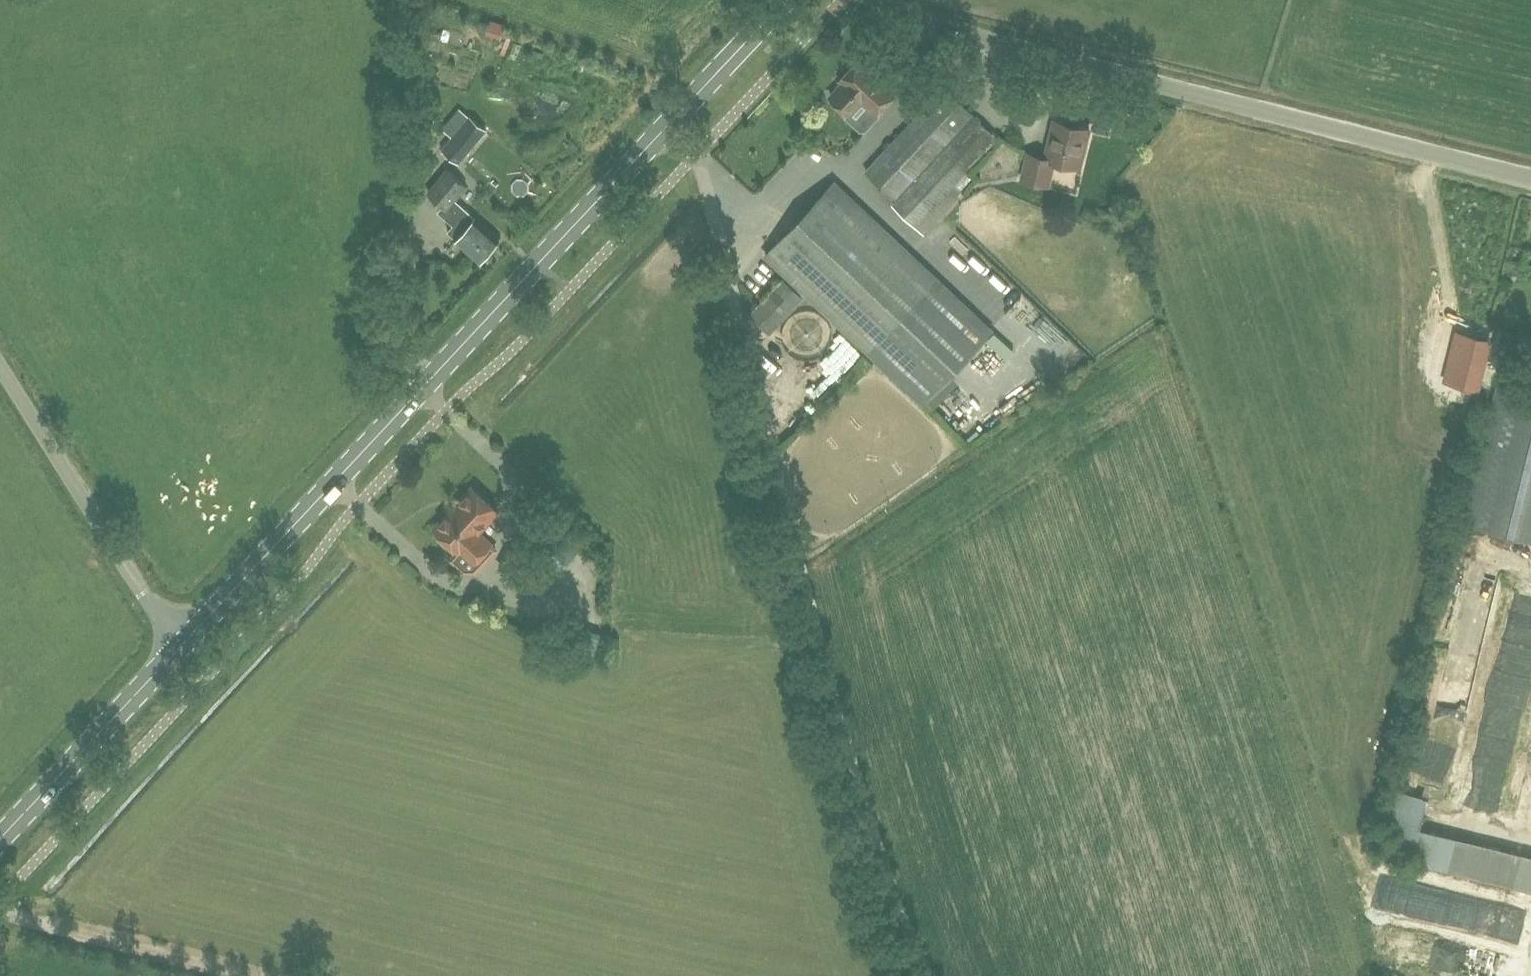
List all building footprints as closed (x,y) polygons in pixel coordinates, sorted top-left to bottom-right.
[(876,112),(897,89),(862,57),(841,79),(844,82),(831,96),(850,113),(863,100),(876,112)] [(915,225),(969,167),(998,136),(945,88),(867,171),(897,199),(893,204),(915,225)] [(460,164),(488,130),(470,114),(441,149),(460,164)] [(1081,166),(1090,128),(1055,119),(1046,157),(1029,153),(1023,178),(1050,184),(1056,160),(1081,166)] [(480,259),(501,237),(456,197),(468,184),(450,167),(429,190),(444,203),(439,209),(463,230),(457,236),(473,251),(472,252),(480,259)] [(767,255),(788,274),(923,402),(993,328),(941,279),(836,181),(767,255)] [(791,281),(755,314),(773,333),(809,300),(791,281)] [(820,309),(811,316),(822,329),(831,322),(820,309)] [(1456,325),(1444,372),(1475,380),(1487,333),(1456,325)] [(990,342),(1012,361),(1021,352),(999,333),(990,342)] [(799,359),(808,369),(827,351),(818,341),(799,359)] [(847,366),(861,346),(853,341),(839,361),(847,366)] [(1530,538),(1530,410),(1499,401),(1468,522),(1530,538)] [(435,527),(440,531),(437,534),(438,537),(444,544),(448,544),(450,541),(460,550),(463,548),(482,566),(498,549),(478,531),(497,510),(472,487),(435,527)] [(526,504),(507,526),(523,540),(542,518),(526,504)] [(562,520),(552,512),(541,524),(551,533),(562,520)] [(1519,678),(1528,652),(1519,649),(1510,676),(1519,678)] [(1438,722),(1427,795),(1398,791),(1390,847),(1421,852),(1430,799),(1454,803),(1472,805),(1480,753),(1465,751),(1460,782),(1456,781),(1457,773),(1451,772),(1458,725),(1438,722)] [(1525,816),(1527,775),(1509,774),(1507,815),(1525,816)] [(1428,828),(1419,856),(1478,875),(1487,846),(1428,828)]
